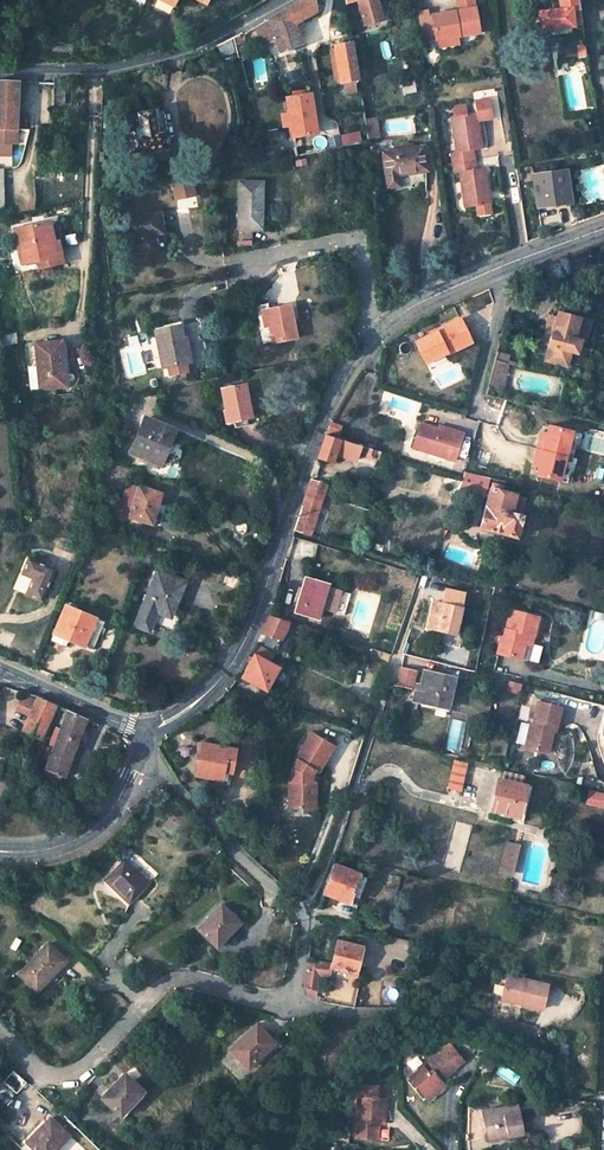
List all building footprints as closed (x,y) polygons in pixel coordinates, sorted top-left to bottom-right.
[(288,7),(297,22),(307,16),(316,11),(317,11),(315,2),(322,1),(322,0),(301,0),(288,7)] [(366,24),(383,19),(378,0),(359,0),(366,24)] [(437,39),(439,39),(442,39),(458,36),(481,32),(477,0),(460,0),(461,10),(433,14),(437,39)] [(579,0),(559,0),(560,4),(553,4),(553,10),(539,12),(540,29),(573,26),(573,25),(582,23),(579,0)] [(288,7),(257,25),(265,44),(276,40),(282,54),(303,45),(297,22),(288,7)] [(318,14),(316,11),(307,16),(308,20),(318,14)] [(439,39),(440,47),(459,43),(458,36),(442,39),(439,39)] [(219,44),(223,54),(234,49),(230,38),(219,44)] [(353,42),(334,45),(341,83),(359,80),(353,42)] [(585,45),(578,45),(579,58),(587,57),(585,45)] [(404,94),(416,91),(414,78),(402,80),(404,94)] [(53,82),(53,103),(64,103),(65,79),(54,79),(53,82)] [(17,145),(17,130),(19,81),(0,80),(0,145),(17,145)] [(318,133),(311,95),(287,98),(294,137),(318,133)] [(492,117),(490,98),(476,100),(477,111),(478,119),(492,117)] [(476,100),(450,104),(452,114),(457,150),(451,151),(452,160),(474,157),(473,148),(482,147),(478,119),(477,111),(476,100)] [(138,114),(126,116),(132,152),(143,151),(144,152),(168,149),(166,133),(159,134),(155,110),(138,112),(138,114)] [(379,138),(376,118),(366,120),(369,140),(379,138)] [(360,134),(340,138),(342,147),(362,143),(360,134)] [(383,152),(388,188),(400,186),(399,174),(428,171),(424,146),(383,152)] [(474,157),(452,160),(453,170),(459,170),(464,205),(476,204),(477,214),(491,213),(490,202),(485,166),(476,167),(474,157)] [(120,165),(103,167),(105,181),(122,178),(120,165)] [(534,174),(538,207),(571,202),(567,170),(534,174)] [(240,181),(239,227),(258,228),(258,205),(262,205),(263,182),(240,181)] [(171,187),(173,200),(194,196),(192,183),(171,187)] [(130,217),(134,253),(158,250),(155,234),(164,232),(161,212),(130,217)] [(58,265),(53,244),(48,223),(14,230),(21,264),(37,260),(39,270),(58,265)] [(53,244),(58,265),(63,264),(58,243),(53,244)] [(271,326),(274,342),(298,337),(291,304),(267,309),(271,326)] [(267,309),(261,311),(264,327),(271,326),(267,309)] [(557,313),(549,347),(577,354),(580,340),(574,338),(576,331),(579,319),(557,313)] [(471,343),(459,319),(435,329),(435,330),(414,341),(425,364),(447,353),(447,354),(471,343)] [(576,331),(587,334),(590,321),(579,319),(576,331)] [(168,365),(170,376),(188,372),(187,363),(188,362),(180,325),(155,330),(157,342),(161,342),(165,366),(168,365)] [(36,343),(40,389),(67,387),(62,341),(36,343)] [(494,361),(507,364),(509,355),(496,352),(494,361)] [(487,386),(503,391),(509,365),(507,364),(494,361),(487,386)] [(225,410),(227,421),(235,420),(238,419),(248,418),(253,417),(247,384),(223,389),(227,410),(225,410)] [(496,404),(494,412),(499,413),(513,416),(515,408),(496,404)] [(146,417),(131,453),(161,466),(176,429),(146,417)] [(235,420),(236,427),(249,425),(248,418),(238,419),(235,420)] [(332,423),(327,432),(335,435),(339,426),(332,423)] [(453,434),(420,424),(412,448),(454,462),(463,434),(454,431),(453,434)] [(535,475),(558,481),(571,432),(548,426),(545,434),(544,440),(538,439),(533,458),(539,460),(537,466),(535,475)] [(318,458),(333,463),(336,454),(359,461),(361,454),(363,447),(326,435),(324,438),(318,458)] [(367,456),(366,457),(373,459),(373,458),(375,451),(369,449),(367,456)] [(310,536),(326,485),(310,481),(294,531),(310,536)] [(128,483),(118,514),(130,517),(151,523),(155,512),(156,513),(162,492),(139,486),(128,483)] [(490,489),(480,528),(516,538),(521,516),(526,498),(515,495),(503,492),(504,487),(493,484),(492,489),(490,489)] [(27,594),(42,601),(55,569),(29,558),(22,574),(33,579),(27,594)] [(157,570),(135,625),(150,631),(155,618),(154,617),(157,607),(174,613),(186,581),(157,570)] [(306,579),(296,612),(318,619),(321,609),(343,616),(350,595),(327,588),(328,586),(306,579)] [(428,628),(456,634),(464,594),(445,589),(442,604),(434,602),(428,628)] [(105,621),(66,605),(54,632),(51,640),(64,646),(67,638),(93,649),(105,621)] [(506,629),(499,654),(529,662),(540,618),(514,612),(512,621),(510,621),(507,630),(506,629)] [(262,633),(281,639),(287,623),(270,617),(266,626),(262,633)] [(242,678),(266,691),(278,668),(271,663),(276,653),(257,643),(256,646),(252,654),(254,655),(242,678)] [(401,667),(397,685),(412,688),(416,670),(401,667)] [(454,678),(424,671),(421,685),(417,684),(415,694),(420,695),(419,700),(448,707),(454,678)] [(271,691),(266,702),(276,705),(280,695),(271,691)] [(42,738),(57,704),(38,695),(22,729),(42,738)] [(555,732),(561,707),(538,701),(532,725),(530,724),(525,747),(547,752),(550,739),(546,738),(548,731),(555,732)] [(49,760),(45,769),(61,776),(65,778),(87,718),(68,709),(60,729),(55,727),(44,758),(49,760)] [(318,774),(334,748),(311,734),(295,760),(297,762),(291,771),(291,783),(289,783),(288,799),(294,799),(294,810),(315,810),(315,783),(311,783),(311,777),(314,772),(318,774)] [(236,750),(203,744),(197,775),(222,780),(221,784),(229,786),(236,750)] [(2,774),(9,759),(0,756),(0,773),(2,774)] [(453,760),(446,787),(458,791),(465,763),(453,760)] [(45,769),(40,781),(56,788),(61,776),(45,769)] [(501,771),(493,809),(520,815),(526,786),(524,785),(526,777),(501,771)] [(578,789),(576,801),(603,808),(603,795),(578,789)] [(512,874),(518,847),(508,845),(501,871),(512,874)] [(125,859),(105,880),(130,904),(150,882),(125,859)] [(336,865),(324,894),(350,904),(353,896),(361,875),(336,865)] [(353,896),(360,899),(368,878),(361,875),(353,896)] [(222,905),(198,929),(217,948),(241,923),(222,905)] [(332,963),(331,968),(356,974),(363,948),(337,942),(332,963)] [(49,943),(20,975),(37,991),(66,960),(49,943)] [(329,976),(331,968),(332,963),(324,962),(323,965),(321,965),(320,975),(329,976)] [(320,975),(321,965),(307,963),(304,989),(305,989),(318,990),(320,975)] [(501,997),(523,1003),(522,1007),(541,1011),(547,987),(506,977),(501,997)] [(316,1000),(318,990),(305,989),(309,997),(312,999),(316,1000)] [(523,1003),(501,997),(500,1001),(522,1007),(523,1003)] [(257,1024),(231,1049),(248,1068),(275,1044),(257,1024)] [(453,1044),(411,1075),(424,1093),(425,1094),(427,1093),(440,1084),(439,1082),(443,1079),(467,1061),(453,1044)] [(561,1044),(560,1064),(567,1065),(568,1045),(561,1044)] [(125,1074),(102,1098),(120,1116),(143,1091),(125,1074)] [(436,1093),(447,1085),(443,1079),(439,1082),(440,1084),(427,1093),(425,1094),(428,1099),(436,1093)] [(357,1105),(357,1135),(379,1135),(379,1120),(385,1120),(386,1096),(377,1095),(377,1092),(377,1083),(351,1082),(351,1091),(351,1104),(357,1105)] [(511,1114),(519,1112),(517,1104),(510,1106),(511,1114)] [(510,1106),(482,1111),(487,1140),(523,1133),(519,1112),(511,1114),(510,1106)] [(27,1143),(35,1149),(56,1149),(69,1137),(51,1119),(27,1143)]
